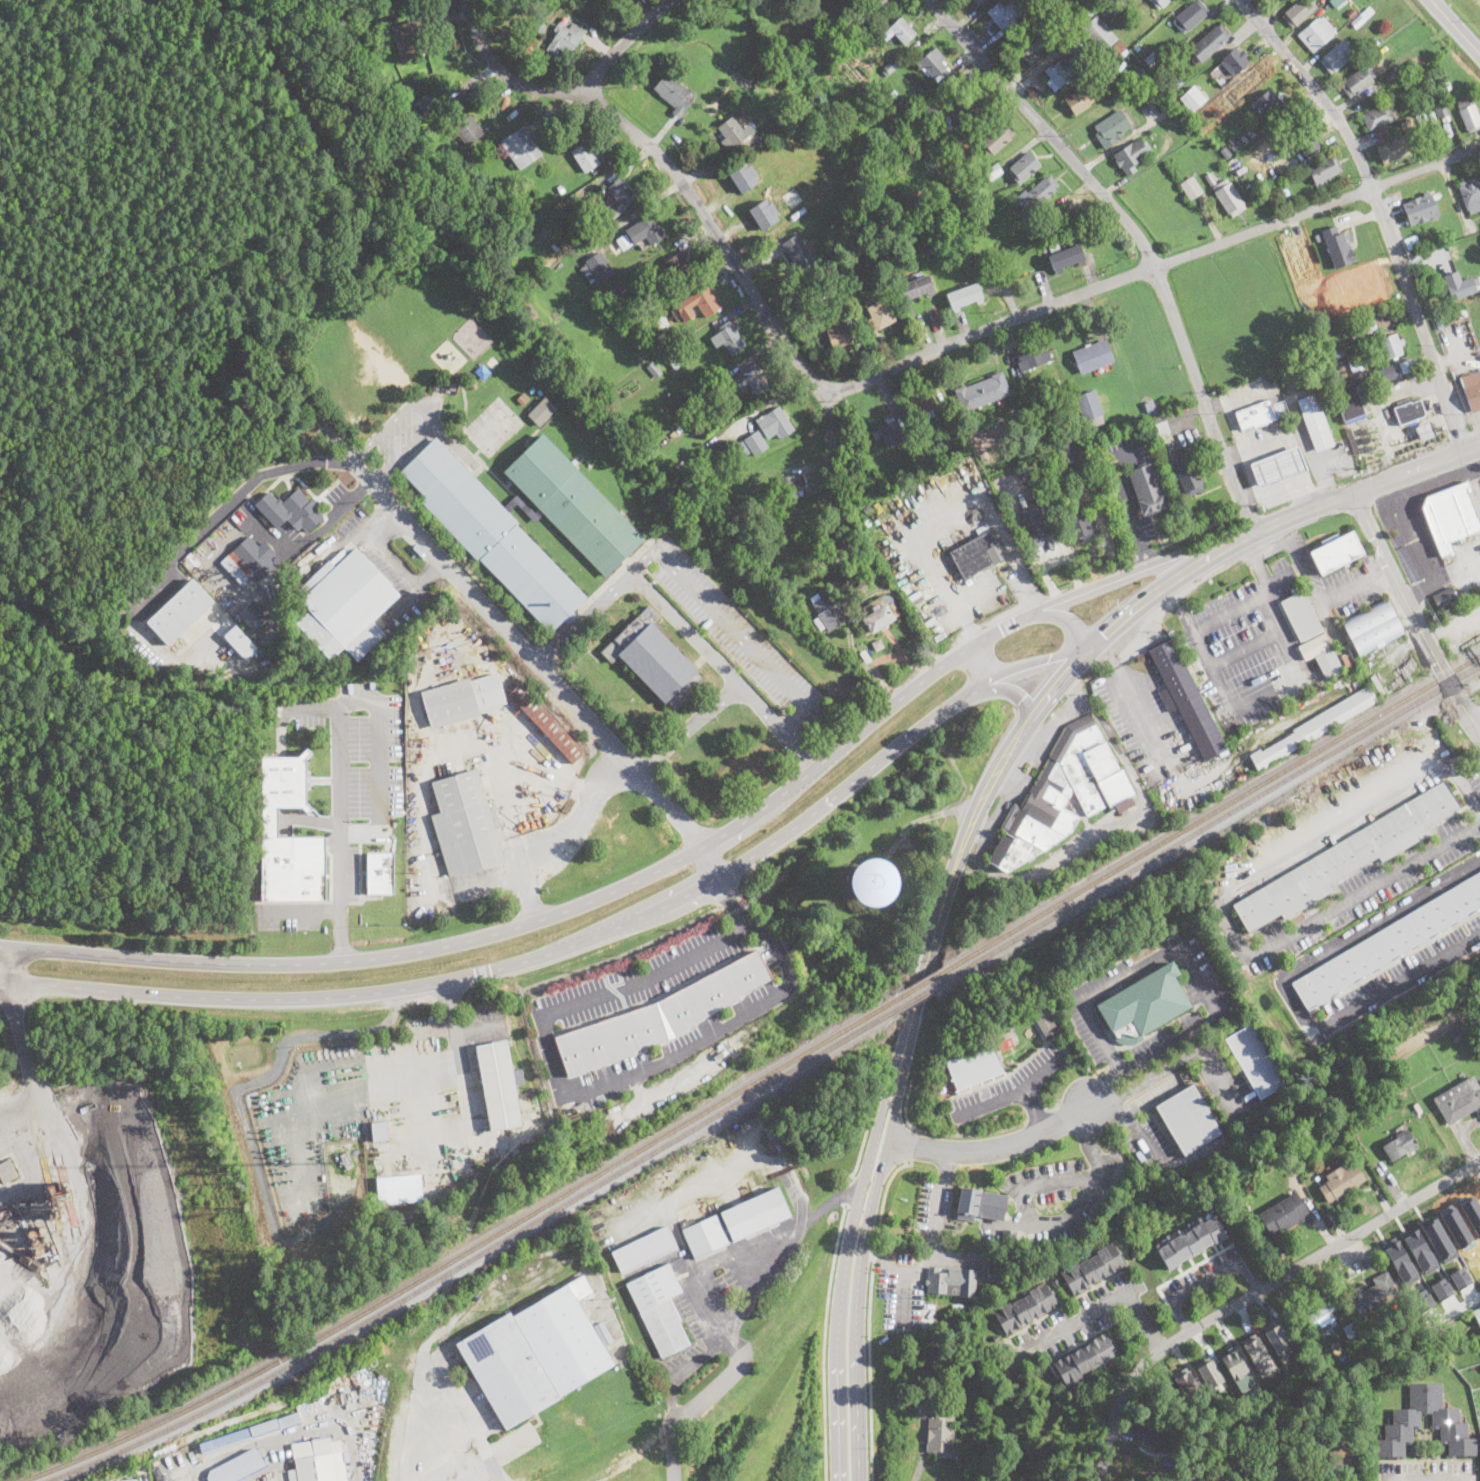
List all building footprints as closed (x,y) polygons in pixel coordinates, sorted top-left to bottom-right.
[(825,1),(826,0),(843,0),(845,2),(834,12),(825,1)] [(855,9),(866,0),(893,0),(866,22),(855,9)] [(1018,23),(1007,32),(1003,28),(1002,30),(987,12),(1000,0),(1016,18),(1014,19),(1018,23)] [(1071,8),(1079,0),(1081,0),(1095,14),(1086,23),(1071,8)] [(1159,11),(1150,0),(1172,0),(1159,11)] [(1172,22),(1197,0),(1199,0),(1208,10),(1182,33),(1172,22)] [(1283,17),(1301,0),(1303,0),(1308,6),(1311,4),(1315,9),(1296,26),(1296,25),(1293,27),(1283,17)] [(1139,15),(1134,20),(1126,12),(1131,7),(1139,15)] [(1355,28),(1351,23),(1370,7),(1374,12),(1355,28)] [(1357,14),(1351,19),(1346,14),(1353,9),(1357,14)] [(818,24),(811,30),(801,18),(808,12),(818,24)] [(1118,39),(1103,52),(1082,28),(1098,15),(1118,39)] [(1320,19),(1323,17),(1336,32),(1313,52),(1298,35),(1318,16),(1320,19)] [(844,24),(835,32),(829,24),(838,17),(844,24)] [(916,33),(904,44),(894,33),(891,35),(886,30),(902,17),(916,33)] [(418,19),(421,30),(425,29),(427,37),(423,38),(428,52),(401,60),(391,27),(418,19)] [(573,23),(585,31),(570,56),(559,49),(555,56),(546,50),(563,24),(570,28),(573,23)] [(1231,36),(1205,59),(1196,48),(1200,45),(1197,42),(1220,23),(1231,36)] [(1037,27),(1041,31),(1044,28),(1051,36),(1048,39),(1050,41),(1038,52),(1041,55),(1030,65),(1017,50),(1021,46),(1018,43),(1037,27)] [(846,34),(841,38),(838,34),(843,30),(846,34)] [(1380,43),(1374,49),(1369,44),(1374,38),(1380,43)] [(1126,48),(1121,53),(1118,50),(1112,55),(1108,50),(1119,40),(1126,48)] [(1356,54),(1331,75),(1320,61),(1344,40),(1356,54)] [(797,51),(787,60),(780,51),(790,42),(797,51)] [(1239,52),(1242,49),(1248,55),(1244,58),(1248,62),(1232,76),(1220,61),(1235,47),(1239,52)] [(942,62),(955,77),(945,86),(940,79),(937,81),(926,69),(923,71),(917,64),(936,48),(946,59),(942,62)] [(433,70),(446,65),(440,51),(427,56),(433,70)] [(1160,61),(1151,68),(1144,60),(1153,53),(1160,61)] [(1084,64),(1054,91),(1046,82),(1050,78),(1044,71),(1052,64),(1053,66),(1058,62),(1065,69),(1069,65),(1067,63),(1076,55),(1084,64)] [(899,65),(890,74),(884,68),(893,59),(899,65)] [(1416,66),(1406,73),(1402,66),(1412,60),(1416,66)] [(1146,74),(1137,81),(1130,70),(1139,64),(1146,74)] [(1165,71),(1157,78),(1153,73),(1160,66),(1165,71)] [(1350,98),(1341,85),(1366,68),(1375,81),(1350,98)] [(1400,74),(1389,82),(1385,76),(1396,69),(1400,74)] [(1087,74),(1082,79),(1079,75),(1084,71),(1087,74)] [(692,103),(679,118),(672,112),(675,108),(654,90),(667,73),(690,92),(685,98),(692,103)] [(1443,91),(1439,81),(1447,78),(1451,88),(1443,91)] [(1076,115),(1065,97),(1091,81),(1102,98),(1076,115)] [(1175,92),(1171,95),(1166,90),(1170,87),(1175,92)] [(1191,96),(1181,104),(1174,97),(1184,88),(1191,96)] [(1269,122),(1252,103),(1269,88),(1286,107),(1269,122)] [(1219,93),(1211,99),(1208,95),(1216,89),(1219,93)] [(987,104),(962,127),(950,114),(976,91),(987,104)] [(925,100),(920,106),(915,102),(921,96),(925,100)] [(1469,97),(1479,123),(1479,129),(1468,134),(1455,103),(1469,97)] [(909,105),(904,110),(897,103),(902,98),(909,105)] [(939,110),(929,119),(926,115),(917,123),(912,117),(931,101),(939,110)] [(1387,103),(1389,106),(1393,104),(1399,117),(1394,119),(1395,120),(1369,132),(1361,115),(1387,103)] [(1439,120),(1434,107),(1443,103),(1448,116),(1439,120)] [(1435,117),(1429,119),(1426,108),(1432,106),(1435,117)] [(1119,140),(1105,149),(1095,134),(1098,132),(1094,126),(1121,109),(1131,126),(1122,132),(1123,134),(1117,138),(1119,140)] [(790,120),(781,126),(776,120),(785,113),(790,120)] [(468,146),(454,129),(470,115),(484,133),(468,146)] [(731,116),(742,130),(748,125),(753,132),(728,151),(721,142),(725,138),(717,127),(731,116)] [(1015,136),(994,154),(992,152),(989,155),(980,145),(983,143),(981,140),(1003,121),(1015,136)] [(1409,127),(1402,130),(1399,124),(1406,121),(1409,127)] [(1194,128),(1187,134),(1183,128),(1190,122),(1194,128)] [(542,154),(523,167),(512,150),(508,153),(499,141),(505,136),(506,138),(522,126),(542,154)] [(1321,148),(1308,156),(1298,139),(1311,131),(1321,148)] [(1244,135),(1249,141),(1237,150),(1228,139),(1233,135),(1238,141),(1244,135)] [(1407,155),(1383,165),(1375,147),(1403,136),(1409,150),(1406,152),(1407,155)] [(1138,171),(1128,177),(1114,156),(1139,139),(1150,155),(1134,165),(1138,171)] [(585,173),(571,151),(586,141),(600,163),(585,173)] [(976,148),(965,158),(959,152),(970,142),(976,148)] [(1232,153),(1227,158),(1220,150),(1225,146),(1232,153)] [(1041,166),(1019,185),(1009,173),(1012,170),(1010,168),(1029,151),(1041,166)] [(1316,184),(1308,168),(1335,155),(1343,171),(1316,184)] [(743,161),(747,167),(750,165),(757,175),(755,177),(758,182),(741,193),(727,172),(743,161)] [(1002,172),(990,180),(984,171),(997,163),(1002,172)] [(1190,200),(1180,184),(1182,183),(1180,179),(1191,172),(1203,192),(1190,200)] [(1215,183),(1211,186),(1205,175),(1209,173),(1215,183)] [(1050,175),(1059,185),(1055,188),(1057,190),(1030,213),(1017,197),(1026,190),(1028,192),(1045,178),(1046,179),(1050,175)] [(638,196),(624,208),(607,188),(621,176),(638,196)] [(1479,180),(1479,183),(1479,210),(1468,215),(1458,188),(1460,188),(1459,184),(1477,177),(1478,180),(1479,180)] [(1227,178),(1230,183),(1231,182),(1247,208),(1232,218),(1213,187),(1227,178)] [(1281,197),(1277,188),(1285,184),(1289,194),(1281,197)] [(804,201),(792,210),(782,197),(794,188),(804,201)] [(1428,192),(1428,194),(1431,194),(1438,215),(1406,226),(1404,220),(1405,219),(1403,214),(1401,214),(1399,208),(1402,207),(1401,205),(1423,197),(1422,194),(1428,192)] [(764,199),(768,204),(771,202),(779,214),(776,216),(778,219),(761,230),(748,210),(764,199)] [(607,221),(601,226),(595,219),(601,214),(607,221)] [(652,245),(646,237),(635,244),(627,232),(650,215),(665,236),(652,245)] [(1339,234),(1344,233),(1350,249),(1351,249),(1356,262),(1335,269),(1321,231),(1336,225),(1339,234)] [(816,261),(800,271),(782,243),(797,233),(816,261)] [(1420,246),(1407,250),(1403,239),(1416,235),(1420,246)] [(1085,263),(1079,265),(1078,261),(1060,268),(1062,272),(1056,274),(1055,270),(1053,271),(1048,255),(1079,245),(1085,263)] [(614,273),(599,283),(597,280),(591,284),(580,267),(587,263),(585,261),(600,251),(614,273)] [(694,273),(679,283),(665,262),(681,251),(694,273)] [(1458,271),(1461,281),(1472,277),(1473,279),(1477,277),(1479,284),(1475,286),(1477,292),(1451,301),(1450,299),(1447,301),(1443,289),(1447,288),(1443,277),(1458,271)] [(508,278),(503,284),(496,278),(501,273),(508,278)] [(927,275),(934,294),(928,296),(927,292),(908,299),(910,303),(905,305),(903,300),(901,301),(896,286),(927,275)] [(630,290),(623,294),(618,287),(625,282),(630,290)] [(976,283),(982,302),(978,303),(976,300),(958,306),(960,310),(954,312),(952,309),(951,309),(946,294),(976,283)] [(707,286),(721,308),(705,318),(696,304),(690,308),(695,316),(685,322),(674,306),(692,294),(693,295),(707,286)] [(833,293),(823,296),(821,290),(831,286),(833,293)] [(873,332),(866,320),(871,317),(867,309),(885,299),(896,319),(873,332)] [(1378,329),(1353,338),(1349,327),(1374,317),(1378,329)] [(746,345),(730,355),(717,334),(732,324),(746,345)] [(852,342),(833,349),(828,334),(837,331),(836,328),(846,324),(852,342)] [(1396,333),(1399,340),(1402,339),(1404,345),(1401,347),(1403,353),(1385,360),(1378,340),(1396,333)] [(1105,339),(1114,361),(1080,375),(1071,352),(1085,346),(1089,343),(1090,345),(1105,339)] [(1039,340),(1040,343),(1044,342),(1051,361),(1023,372),(1016,354),(1020,352),(1019,348),(1039,340)] [(1362,369),(1352,373),(1342,348),(1353,344),(1362,369)] [(1341,348),(1344,355),(1336,358),(1338,362),(1342,361),(1345,368),(1339,371),(1336,364),(1331,366),(1338,384),(1352,379),(1352,380),(1356,378),(1359,385),(1362,384),(1363,388),(1356,391),(1364,414),(1344,421),(1319,354),(1326,351),(1327,354),(1341,348)] [(680,364),(673,368),(666,357),(672,353),(680,364)] [(1415,369),(1402,374),(1398,364),(1411,359),(1415,369)] [(662,372),(656,378),(646,368),(652,362),(662,372)] [(755,363),(770,387),(756,395),(748,382),(735,390),(730,381),(746,372),(744,370),(755,363)] [(1396,377),(1372,386),(1368,373),(1392,364),(1396,377)] [(1459,377),(1479,370),(1479,411),(1472,414),(1459,377)] [(1002,371),(1011,394),(962,413),(954,390),(965,385),(966,387),(992,377),(991,375),(1002,371)] [(477,385),(470,389),(467,381),(474,378),(477,385)] [(921,385),(922,389),(928,386),(937,409),(933,410),(935,416),(925,420),(923,414),(916,416),(908,394),(915,392),(914,388),(921,385)] [(1037,392),(1031,395),(1029,389),(1034,387),(1037,392)] [(1101,415),(1104,423),(1087,429),(1085,421),(1083,421),(1074,396),(1094,389),(1102,415),(1101,415)] [(530,397),(523,404),(517,398),(524,391),(530,397)] [(702,402),(688,411),(682,402),(696,393),(702,402)] [(1334,445),(1316,452),(1297,401),(1315,394),(1334,445)] [(538,426),(527,415),(544,397),(555,409),(538,426)] [(1423,417),(1399,426),(1393,409),(1420,399),(1425,413),(1423,417)] [(1277,420),(1255,428),(1254,425),(1242,430),(1235,412),(1270,400),(1272,405),(1276,418),(1277,420)] [(1188,408),(1179,411),(1177,404),(1185,401),(1188,408)] [(1276,418),(1272,405),(1283,401),(1288,413),(1276,418)] [(794,429),(780,439),(776,433),(767,439),(756,422),(778,406),(794,429)] [(1159,412),(1160,417),(1164,415),(1168,426),(1154,432),(1148,416),(1159,412)] [(877,426),(887,446),(905,438),(896,417),(877,426)] [(714,422),(705,428),(702,423),(711,418),(714,422)] [(1436,435),(1420,441),(1415,427),(1430,421),(1436,435)] [(1355,454),(1345,428),(1349,426),(1359,452),(1355,454)] [(768,447),(754,456),(751,452),(746,455),(738,443),(758,431),(768,447)] [(576,469),(577,468),(644,539),(605,578),(502,472),(542,434),(576,469)] [(1069,439),(1072,446),(1075,445),(1078,451),(1074,453),(1077,459),(1066,464),(1058,443),(1069,439)] [(951,448),(940,454),(936,447),(948,441),(951,448)] [(510,519),(474,554),(424,502),(427,499),(402,473),(435,442),(510,519)] [(1203,487),(1188,446),(1172,452),(1174,457),(1170,459),(1183,494),(1203,487)] [(1307,470),(1260,489),(1251,464),(1297,446),(1307,470)] [(1142,516),(1137,501),(1138,500),(1127,471),(1152,462),(1169,506),(1142,516)] [(800,497),(779,499),(777,478),(798,476),(800,497)] [(1469,480),(1479,508),(1479,517),(1477,518),(1479,525),(1479,531),(1446,544),(1449,554),(1447,555),(1443,557),(1441,557),(1422,507),(1426,497),(1469,480)] [(298,488),(309,502),(313,498),(320,505),(316,508),(324,517),(307,533),(301,527),(297,531),(288,521),(277,529),(254,505),(268,491),(281,504),(298,488)] [(1040,514),(1044,522),(1046,521),(1056,547),(1036,554),(1019,512),(1037,505),(1035,502),(1050,496),(1055,508),(1040,514)] [(726,510),(718,516),(713,509),(721,503),(726,510)] [(873,508),(866,513),(862,508),(869,503),(873,508)] [(1081,505),(1083,510),(1084,509),(1086,515),(1088,514),(1091,521),(1093,520),(1098,535),(1083,541),(1081,538),(1074,541),(1064,516),(1075,512),(1074,508),(1081,505)] [(742,519),(732,526),(728,521),(737,513),(742,519)] [(965,580),(949,552),(979,535),(976,529),(986,524),(1005,558),(965,580)] [(575,615),(566,624),(563,620),(550,633),(480,560),(516,525),(586,597),(571,611),(575,615)] [(1321,575),(1310,552),(1352,532),(1363,554),(1321,575)] [(249,536),(258,546),(264,541),(276,554),(270,559),(275,566),(259,581),(252,573),(242,582),(222,561),(249,536)] [(399,595),(372,621),(385,635),(357,661),(344,647),(330,660),(295,623),(309,610),(300,601),(319,582),(313,576),(327,562),(334,569),(355,549),(399,595)] [(148,621),(169,644),(215,600),(194,577),(148,621)] [(864,592),(859,596),(854,587),(869,578),(873,584),(863,590),(864,592)] [(275,608),(275,596),(271,586),(277,584),(281,595),(281,608),(275,608)] [(1438,610),(1431,595),(1450,586),(1457,601),(1438,610)] [(848,619),(829,632),(817,614),(818,613),(811,603),(820,597),(817,593),(826,587),(848,619)] [(1322,630),(1300,641),(1280,602),(1303,591),(1322,630)] [(888,627),(881,631),(879,627),(865,636),(857,624),(862,620),(861,618),(867,615),(865,606),(879,597),(884,595),(888,595),(891,598),(894,601),(893,603),(900,614),(886,623),(888,627)] [(1404,634),(1360,656),(1343,621),(1387,599),(1404,634)] [(249,636),(233,620),(253,602),(268,618),(249,636)] [(650,624),(704,680),(673,710),(619,655),(611,662),(602,652),(649,605),(659,615),(650,624)] [(827,631),(823,634),(818,625),(822,623),(827,631)] [(257,647),(245,659),(223,635),(236,624),(257,647)] [(1305,659),(1298,645),(1324,632),(1330,646),(1305,659)] [(261,647),(255,640),(260,635),(266,642),(261,647)] [(884,645),(876,650),(872,642),(880,637),(884,645)] [(1172,639),(1228,750),(1206,761),(1179,707),(1169,712),(1158,691),(1167,686),(1149,650),(1172,639)] [(1346,676),(1339,679),(1336,673),(1325,678),(1315,656),(1332,648),(1346,676)] [(867,664),(859,653),(864,650),(872,660),(867,664)] [(497,672),(506,703),(479,711),(480,715),(431,729),(420,692),(469,677),(470,681),(497,672)] [(585,753),(573,764),(509,695),(521,684),(585,753)] [(1378,701),(1259,771),(1250,755),(1260,749),(1262,751),(1295,732),(1293,729),(1369,685),(1378,701)] [(1091,713),(1120,770),(1124,769),(1125,775),(1136,794),(1111,809),(1109,805),(1088,816),(1074,790),(1064,809),(1079,818),(1072,832),(1008,872),(989,861),(1005,833),(1007,834),(1009,830),(1003,827),(1015,805),(1020,808),(1034,785),(1036,786),(1067,725),(1091,713)] [(1223,735),(1220,729),(1233,721),(1236,728),(1223,735)] [(304,801),(309,807),(305,811),(300,805),(275,805),(275,836),(324,836),(323,899),(260,899),(260,755),(296,755),(304,747),(308,751),(304,756),(304,801)] [(495,829),(500,827),(504,841),(499,842),(505,862),(459,876),(459,873),(449,876),(431,816),(441,813),(432,783),(477,769),(495,829)] [(1432,833),(1383,862),(1380,856),(1331,884),(1334,890),(1285,919),(1282,914),(1249,933),(1233,906),(1444,781),(1460,808),(1428,827),(1432,833)] [(366,893),(365,852),(390,852),(391,892),(366,893)] [(894,889),(891,896),(885,901),(877,905),(869,905),(861,903),(854,899),(850,893),(847,885),(847,878),(849,870),(854,864),(860,859),(868,857),(875,857),(883,860),(889,865),(894,872),(895,880),(894,889)] [(1292,982),(1479,871),(1479,906),(1307,1009),(1292,982)] [(568,1076),(555,1036),(657,1001),(757,948),(772,977),(739,995),(741,998),(690,1024),(692,1027),(676,1036),(636,1049),(638,1053),(568,1076)] [(1192,1006),(1141,1037),(1140,1035),(1136,1037),(1122,1032),(1121,1037),(1116,1037),(1112,1030),(1111,1031),(1096,1006),(1172,960),(1180,973),(1174,977),(1192,1006)] [(1058,1029),(1046,1036),(1034,1016),(1047,1009),(1058,1029)] [(1014,1029),(1002,1037),(998,1030),(1011,1023),(1014,1029)] [(1260,1099),(1225,1039),(1253,1023),(1287,1083),(1260,1099)] [(1464,1038),(1455,1043),(1450,1034),(1459,1030),(1464,1038)] [(507,1041),(512,1071),(516,1070),(519,1084),(514,1085),(521,1125),(490,1131),(475,1046),(507,1041)] [(956,1092),(944,1062),(991,1042),(1003,1071),(956,1092)] [(1479,1087),(1479,1086),(1479,1113),(1478,1114),(1475,1110),(1449,1125),(1433,1098),(1472,1075),(1479,1087)] [(1183,1156),(1155,1107),(1193,1084),(1222,1133),(1183,1156)] [(388,1140),(373,1142),(371,1123),(386,1121),(388,1140)] [(1415,1144),(1390,1160),(1382,1147),(1407,1131),(1415,1144)] [(353,1166),(346,1169),(340,1155),(346,1152),(353,1166)] [(4,1184),(0,1176),(0,1164),(9,1159),(18,1176),(4,1184)] [(1348,1173),(1359,1167),(1366,1180),(1327,1203),(1319,1188),(1330,1181),(1326,1175),(1343,1165),(1348,1173)] [(423,1201),(379,1205),(376,1177),(421,1173),(423,1201)] [(790,1217),(733,1242),(720,1212),(777,1187),(790,1217)] [(1007,1196),(1003,1220),(975,1216),(974,1222),(957,1219),(958,1212),(956,1212),(960,1187),(1007,1196)] [(1274,1239),(1260,1214),(1297,1192),(1311,1216),(1274,1239)] [(715,1213),(729,1243),(694,1258),(678,1224),(693,1217),(696,1223),(715,1213)] [(677,1247),(621,1272),(612,1252),(654,1234),(649,1223),(664,1216),(677,1247)] [(1215,1216),(1226,1236),(1214,1243),(1214,1241),(1202,1248),(1203,1250),(1193,1256),(1192,1254),(1180,1262),(1180,1263),(1169,1270),(1156,1250),(1168,1242),(1165,1237),(1169,1234),(1171,1240),(1180,1234),(1181,1236),(1191,1230),(1190,1228),(1202,1221),(1203,1223),(1215,1216)] [(1435,1217),(1458,1255),(1445,1262),(1443,1259),(1441,1260),(1422,1227),(1423,1226),(1419,1221),(1426,1217),(1429,1220),(1435,1217)] [(1425,1274),(1439,1266),(1417,1227),(1410,1231),(1408,1228),(1400,1233),(1425,1274)] [(1124,1242),(1118,1247),(1114,1241),(1120,1236),(1124,1242)] [(1381,1244),(1404,1285),(1420,1277),(1399,1239),(1397,1240),(1394,1236),(1381,1244)] [(1125,1265),(1109,1274),(1109,1273),(1088,1285),(1088,1286),(1073,1295),(1068,1286),(1066,1287),(1058,1274),(1077,1263),(1078,1264),(1096,1253),(1095,1252),(1111,1242),(1125,1265)] [(690,1344),(661,1358),(625,1283),(668,1263),(681,1291),(670,1297),(682,1320),(679,1321),(690,1344)] [(1449,1273),(1459,1288),(1472,1281),(1464,1265),(1449,1273)] [(940,1271),(948,1272),(948,1268),(976,1271),(974,1297),(928,1293),(930,1267),(940,1268),(940,1271)] [(1001,1289),(987,1288),(988,1269),(1003,1269),(1001,1289)] [(1386,1271),(1400,1296),(1358,1319),(1345,1294),(1362,1286),(1364,1290),(1375,1284),(1372,1278),(1386,1271)] [(578,1300),(614,1363),(506,1429),(456,1344),(510,1312),(512,1317),(583,1275),(592,1291),(578,1300)] [(1430,1284),(1439,1300),(1453,1292),(1444,1276),(1430,1284)] [(1061,1282),(1052,1287),(1049,1282),(1058,1277),(1061,1282)] [(1007,1335),(994,1312),(1029,1294),(1028,1291),(1044,1283),(1058,1305),(1007,1335)] [(1411,1296),(1421,1311),(1435,1303),(1425,1287),(1411,1296)] [(1331,1313),(1337,1323),(1331,1327),(1329,1322),(1314,1331),(1305,1316),(1330,1300),(1336,1310),(1331,1313)] [(1472,1311),(1479,1307),(1479,1326),(1472,1311)] [(1359,1333),(1349,1338),(1343,1328),(1353,1322),(1359,1333)] [(1277,1355),(1292,1347),(1278,1323),(1263,1331),(1277,1355)] [(1240,1340),(1256,1368),(1264,1364),(1263,1361),(1270,1357),(1256,1332),(1240,1340)] [(1112,1345),(1114,1344),(1119,1352),(1109,1358),(1111,1360),(1105,1363),(1107,1367),(1105,1369),(1104,1367),(1100,1368),(1098,1365),(1092,1369),(1094,1373),(1090,1375),(1088,1370),(1081,1373),(1084,1381),(1082,1382),(1080,1377),(1067,1386),(1053,1363),(1105,1333),(1112,1345)] [(1235,1380),(1221,1356),(1228,1352),(1226,1349),(1234,1344),(1248,1370),(1241,1374),(1242,1376),(1235,1380)] [(1210,1356),(1211,1358),(1212,1358),(1224,1381),(1217,1385),(1219,1389),(1213,1393),(1211,1390),(1210,1391),(1197,1367),(1198,1366),(1196,1364),(1210,1356)] [(1195,1397),(1194,1395),(1187,1399),(1174,1377),(1188,1369),(1202,1393),(1195,1397)] [(1442,1408),(1460,1408),(1460,1423),(1467,1422),(1468,1438),(1476,1438),(1477,1455),(1455,1455),(1455,1459),(1449,1459),(1449,1440),(1447,1440),(1447,1444),(1441,1444),(1440,1425),(1438,1425),(1438,1428),(1432,1428),(1432,1412),(1420,1413),(1420,1429),(1414,1429),(1414,1426),(1412,1426),(1413,1444),(1406,1444),(1406,1441),(1404,1441),(1405,1459),(1398,1459),(1398,1456),(1377,1457),(1376,1440),(1385,1439),(1385,1424),(1392,1424),(1392,1409),(1409,1409),(1409,1384),(1442,1383),(1442,1408)] [(979,1385),(979,1396),(963,1396),(963,1385),(979,1385)] [(301,1421),(281,1428),(277,1417),(298,1410),(301,1421)] [(954,1414),(953,1441),(958,1441),(958,1458),(936,1457),(936,1452),(927,1451),(928,1418),(936,1419),(936,1413),(954,1414)] [(253,1436),(249,1426),(276,1417),(280,1426),(253,1436)] [(1269,1429),(1260,1430),(1258,1418),(1268,1417),(1269,1429)] [(1172,1423),(1172,1444),(1148,1444),(1148,1441),(1136,1441),(1136,1424),(1172,1423)] [(202,1453),(199,1444),(248,1429),(251,1438),(202,1453)] [(341,1442),(348,1480),(276,1480),(275,1473),(296,1470),(293,1452),(313,1449),(311,1441),(329,1438),(330,1444),(341,1442)] [(269,1465),(238,1480),(214,1480),(216,1480),(211,1472),(245,1454),(249,1463),(264,1455),(269,1465)]
